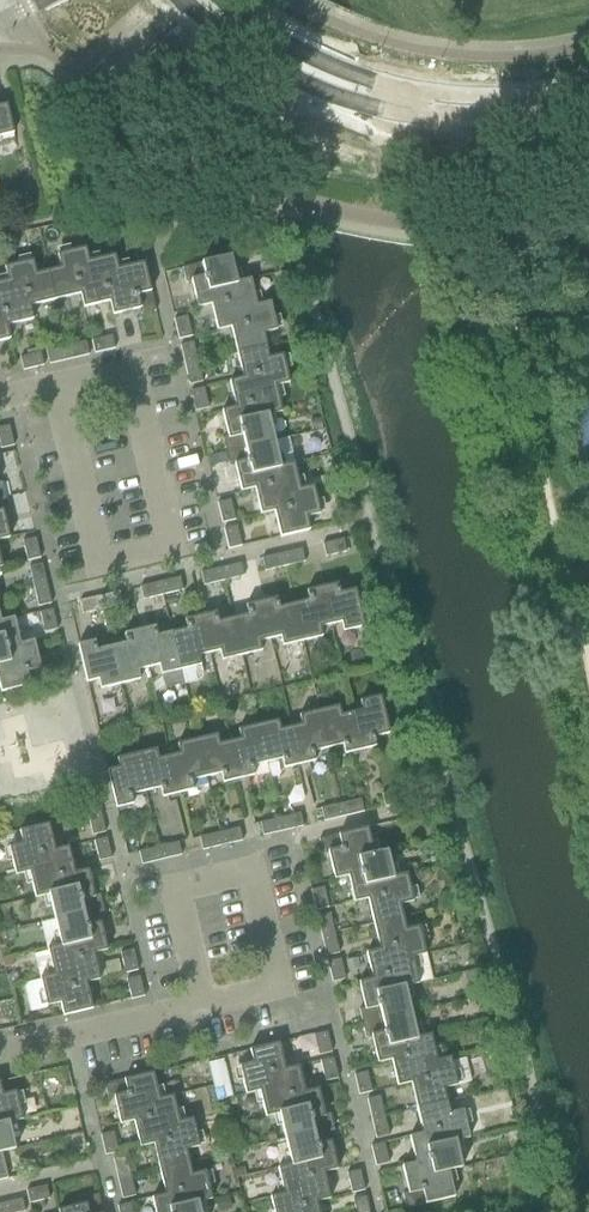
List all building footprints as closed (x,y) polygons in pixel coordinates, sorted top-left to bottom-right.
[(13,134),(6,105),(0,107),(0,137),(13,134)] [(24,213),(4,217),(7,229),(26,225),(24,213)] [(60,270),(47,273),(54,301),(79,295),(76,281),(91,277),(88,263),(85,249),(57,256),(60,270)] [(114,257),(88,263),(91,277),(76,281),(79,295),(82,309),(109,303),(106,288),(121,285),(117,270),(114,257)] [(198,309),(211,306),(226,302),(222,288),(236,284),(230,258),(182,269),(186,284),(192,282),(198,309)] [(4,268),(8,282),(11,296),(25,293),(28,307),(54,301),(47,273),(35,276),(32,262),(4,268)] [(121,285),(106,288),(109,303),(112,316),(138,310),(139,315),(155,312),(143,263),(117,269),(121,285)] [(217,332),(230,328),(245,325),(242,310),(256,307),(250,281),(236,284),(222,288),(226,302),(211,306),(217,332)] [(2,312),(5,326),(31,320),(28,307),(25,293),(11,296),(8,282),(0,284),(0,313),(2,312)] [(230,328),(236,354),(265,347),(262,334),(276,331),(269,304),(256,307),(242,310),(245,325),(230,328)] [(9,340),(5,326),(2,312),(0,313),(0,342),(9,340)] [(178,340),(191,337),(186,317),(173,320),(178,340)] [(94,354),(114,349),(111,336),(91,341),(94,354)] [(66,347),(69,360),(88,355),(85,342),(66,347)] [(197,362),(193,343),(180,346),(184,366),(197,362)] [(69,360),(66,347),(46,352),(49,365),(69,360)] [(236,354),(242,379),(257,376),(260,390),(275,387),(288,384),(282,356),(268,359),(265,347),(236,354)] [(43,366),(40,353),(20,358),(23,371),(43,366)] [(197,362),(184,366),(189,385),(202,382),(197,362)] [(229,383),(236,409),(250,405),(253,419),(267,416),(281,413),(275,387),(260,390),(257,376),(242,379),(229,383)] [(195,411),(208,408),(203,388),(190,391),(195,411)] [(222,439),(226,453),(273,441),(267,416),(253,419),(250,405),(236,409),(222,412),(228,437),(222,439)] [(9,426),(0,428),(0,448),(0,449),(13,446),(9,426)] [(241,491),(254,488),(268,485),(265,471),(279,467),(273,441),(226,453),(229,466),(235,465),(241,491)] [(260,514),(274,511),(288,508),(285,494),(299,491),(293,464),(279,467),(265,471),(268,485),(254,488),(260,514)] [(288,508),(274,511),(280,536),(280,538),(309,531),(309,530),(306,518),(319,515),(313,487),(299,491),(285,494),(288,508)] [(8,539),(2,512),(8,511),(5,497),(0,498),(0,541),(8,539)] [(222,523),(235,520),(230,500),(217,503),(222,523)] [(241,547),(241,545),(236,526),(223,529),(228,550),(241,547)] [(40,558),(35,538),(22,541),(27,562),(40,558)] [(343,539),(322,544),(325,557),(346,552),(343,539)] [(301,549),(281,554),(284,567),(304,562),(301,549)] [(261,559),(264,572),(284,567),(281,554),(261,559)] [(241,563),(220,568),(224,581),(244,576),(241,563)] [(33,587),(46,584),(41,564),(28,567),(33,587)] [(224,581),(220,568),(200,573),(203,586),(224,581)] [(163,595),(183,591),(179,578),(159,582),(163,595)] [(163,595),(159,582),(139,587),(143,600),(163,595)] [(46,584),(33,587),(38,607),(51,604),(46,584)] [(336,585),(321,588),(330,625),(341,622),(343,632),(363,627),(355,590),(339,594),(336,585)] [(308,601),(293,605),(302,642),(321,637),(319,627),(330,625),(321,588),(306,592),(308,601)] [(99,597),(102,610),(122,605),(119,592),(99,597)] [(102,610),(99,597),(79,602),(82,615),(102,610)] [(276,599),(261,602),(269,639),(280,637),(282,646),(302,642),(293,605),(278,608),(276,599)] [(247,616),(233,619),(241,656),(261,651),(258,642),(269,639),(261,602),(245,606),(247,616)] [(57,630),(52,610),(39,613),(44,633),(57,630)] [(215,613),(200,617),(209,653),(219,651),(221,660),(241,656),(233,619),(217,623),(215,613)] [(187,630),(172,633),(181,670),(184,685),(196,682),(200,680),(202,677),(202,673),(200,666),(197,656),(209,653),(200,617),(184,620),(187,630)] [(9,663),(5,648),(20,645),(13,619),(0,622),(0,665),(9,663)] [(154,628),(139,631),(148,668),(158,665),(161,675),(181,670),(172,633),(156,637),(154,628)] [(126,644),(111,648),(120,684),(139,680),(137,671),(148,668),(139,631),(124,635),(126,644)] [(0,692),(0,693),(49,681),(45,666),(39,668),(33,642),(20,645),(5,648),(9,663),(0,665),(0,691),(0,692)] [(93,642),(77,645),(86,683),(98,680),(100,689),(120,684),(111,648),(95,652),(93,642)] [(362,711),(351,714),(360,751),(375,747),(373,738),(388,734),(380,697),(360,702),(362,711)] [(338,707),(318,712),(327,749),(342,745),(344,755),(360,751),(351,714),(340,716),(338,707)] [(301,725),(290,728),(299,765),(314,762),(312,752),(327,749),(318,712),(299,716),(301,725)] [(277,721),(258,726),(266,763),(282,759),(284,769),(299,765),(290,728),(279,730),(277,721)] [(240,740),(229,742),(238,779),(253,775),(251,766),(266,763),(258,726),(238,730),(240,740)] [(216,735),(197,740),(206,777),(221,773),(223,783),(238,779),(229,742),(218,745),(216,735)] [(179,754),(169,757),(177,793),(193,790),(190,780),(206,777),(197,740),(177,745),(179,754)] [(155,749),(136,754),(145,791),(160,788),(162,797),(177,793),(169,757),(157,759),(155,749)] [(116,808),(132,804),(130,795),(145,791),(136,754),(116,759),(118,768),(107,771),(116,808)] [(384,807),(405,802),(402,789),(381,794),(384,807)] [(340,804),(343,817),(363,812),(360,799),(340,804)] [(320,809),(323,822),(343,817),(340,804),(320,809)] [(105,832),(100,812),(87,815),(92,835),(105,832)] [(280,818),(283,831),(303,827),(300,814),(280,818)] [(283,831),(280,818),(260,823),(263,836),(283,831)] [(22,845),(9,848),(15,876),(29,872),(43,869),(40,854),(54,851),(48,824),(19,831),(22,845)] [(219,833),(222,846),(242,841),(239,828),(219,833)] [(373,854),(367,828),(318,840),(322,855),(328,854),(334,880),(348,877),(362,873),(359,858),(373,854)] [(222,846),(219,833),(199,838),(202,851),(222,846)] [(111,859),(106,839),(93,842),(98,862),(111,859)] [(158,847),(161,860),(181,855),(178,842),(158,847)] [(138,852),(138,853),(141,865),(161,860),(158,847),(138,852)] [(35,899),(49,896),(63,892),(60,877),(74,874),(68,848),(54,851),(40,854),(43,869),(29,872),(35,899)] [(355,903),(368,899),(382,896),(379,881),(393,877),(386,851),(373,854),(359,858),(362,873),(348,877),(355,903)] [(49,896),(55,921),(103,909),(100,895),(94,897),(87,871),(74,874),(60,877),(63,892),(49,896)] [(368,899),(374,925),(402,918),(399,905),(412,902),(406,874),(393,877),(379,881),(382,896),(368,899)] [(315,911),(328,908),(323,888),(310,891),(315,911)] [(55,921),(61,947),(75,944),(79,957),(93,954),(106,951),(100,925),(106,923),(103,909),(55,921)] [(321,937),(334,934),(329,914),(316,917),(321,937)] [(374,925),(380,950),(394,947),(398,961),(412,958),(425,954),(419,927),(405,930),(402,918),(374,925)] [(334,934),(321,937),(326,956),(339,953),(334,934)] [(48,951),(33,955),(39,980),(68,973),(71,986),(86,983),(99,980),(93,954),(79,957),(75,944),(61,947),(47,950),(48,951)] [(380,950),(366,953),(373,980),(387,977),(390,990),(404,987),(415,984),(418,984),(431,980),(425,954),(412,958),(398,961),(394,947),(380,950)] [(138,971),(133,950),(120,953),(125,974),(138,971)] [(357,958),(345,961),(348,971),(359,968),(357,958)] [(332,983),(345,980),(340,960),(327,963),(332,983)] [(39,980),(23,983),(30,1010),(46,1007),(51,1005),(60,1003),(63,1016),(92,1009),(92,1008),(86,983),(71,986),(68,973),(39,980)] [(126,980),(131,1000),(144,997),(139,976),(126,980)] [(359,1010),(363,1024),(410,1013),(404,987),(390,990),(387,977),(373,980),(359,983),(365,1009),(359,1010)] [(378,1063),(392,1060),(406,1056),(402,1041),(416,1038),(410,1013),(363,1024),(366,1038),(372,1037),(378,1063)] [(331,1052),(327,1032),(313,1035),(318,1055),(331,1052)] [(398,1086),(411,1082),(425,1079),(422,1065),(436,1061),(430,1035),(416,1038),(402,1041),(406,1056),(392,1060),(398,1086)] [(285,1069),(279,1044),(278,1043),(249,1050),(252,1063),(239,1066),(246,1094),(259,1091),(274,1088),(270,1073),(285,1069)] [(338,1078),(333,1058),(320,1061),(325,1082),(338,1078)] [(425,1079),(411,1082),(418,1108),(445,1102),(442,1089),(452,1086),(470,1082),(465,1059),(450,1062),(449,1058),(436,1061),(422,1065),(425,1079)] [(224,1064),(209,1067),(214,1088),(217,1102),(232,1098),(229,1085),(224,1064)] [(266,1117),(279,1114),(294,1111),(290,1096),(304,1093),(298,1066),(285,1069),(270,1073),(274,1088),(259,1091),(266,1117)] [(358,1095),(371,1092),(367,1072),(354,1075),(358,1095)] [(104,1084),(108,1100),(114,1098),(120,1124),(133,1121),(148,1118),(145,1103),(159,1099),(153,1073),(104,1084)] [(8,1123),(22,1120),(21,1114),(15,1092),(2,1095),(0,1087),(0,1125),(8,1123)] [(279,1114),(285,1139),(333,1128),(330,1114),(324,1115),(318,1089),(304,1093),(290,1096),(294,1111),(279,1114)] [(133,1121),(140,1148),(154,1144),(168,1141),(164,1126),(178,1122),(172,1096),(159,1099),(145,1103),(148,1118),(133,1121)] [(371,1119),(384,1116),(379,1096),(366,1099),(371,1119)] [(418,1108),(424,1134),(438,1131),(441,1145),(455,1142),(468,1138),(462,1111),(448,1114),(445,1102),(418,1108)] [(384,1116),(371,1119),(376,1139),(389,1136),(384,1116)] [(154,1144),(160,1170),(188,1163),(185,1150),(198,1146),(192,1119),(178,1122),(164,1126),(168,1141),(154,1144)] [(8,1123),(0,1125),(0,1152),(1,1152),(14,1149),(8,1123)] [(285,1139),(292,1166),(306,1162),(309,1176),(323,1173),(337,1170),(330,1143),(337,1142),(333,1128),(285,1139)] [(410,1137),(416,1163),(430,1160),(433,1174),(447,1171),(461,1168),(455,1142),(441,1145),(438,1131),(424,1134),(410,1137)] [(105,1155),(118,1152),(113,1132),(100,1135),(105,1155)] [(82,1135),(72,1138),(74,1145),(83,1143),(82,1135)] [(375,1166),(388,1163),(383,1143),(370,1146),(375,1166)] [(117,1179),(130,1176),(126,1156),(113,1159),(117,1179)] [(430,1160),(416,1163),(403,1167),(409,1193),(403,1195),(406,1208),(454,1197),(447,1171),(433,1174),(430,1160)] [(278,1169),(284,1195),(298,1191),(302,1206),(316,1203),(329,1199),(323,1173),(309,1176),(306,1162),(292,1166),(278,1169)] [(160,1170),(166,1195),(180,1192),(183,1206),(197,1202),(211,1199),(204,1171),(191,1175),(188,1163),(160,1170)] [(364,1191),(359,1170),(346,1173),(351,1194),(364,1191)] [(130,1176),(117,1179),(122,1199),(135,1196),(130,1176)] [(46,1186),(26,1191),(29,1204),(49,1199),(46,1186)] [(284,1195),(270,1198),(274,1211),(318,1211),(316,1203),(302,1206),(298,1191),(284,1195)] [(156,1211),(200,1211),(197,1202),(183,1206),(180,1192),(166,1195),(152,1198),(156,1211)] [(58,1211),(102,1211),(98,1194),(83,1198),(85,1205),(58,1211)] [(228,1196),(215,1199),(218,1211),(231,1208),(228,1196)] [(366,1196),(353,1199),(356,1211),(369,1211),(366,1196)] [(25,1211),(22,1198),(2,1203),(4,1211),(23,1211),(25,1211)] [(130,1203),(117,1206),(118,1211),(132,1211),(130,1203)]
